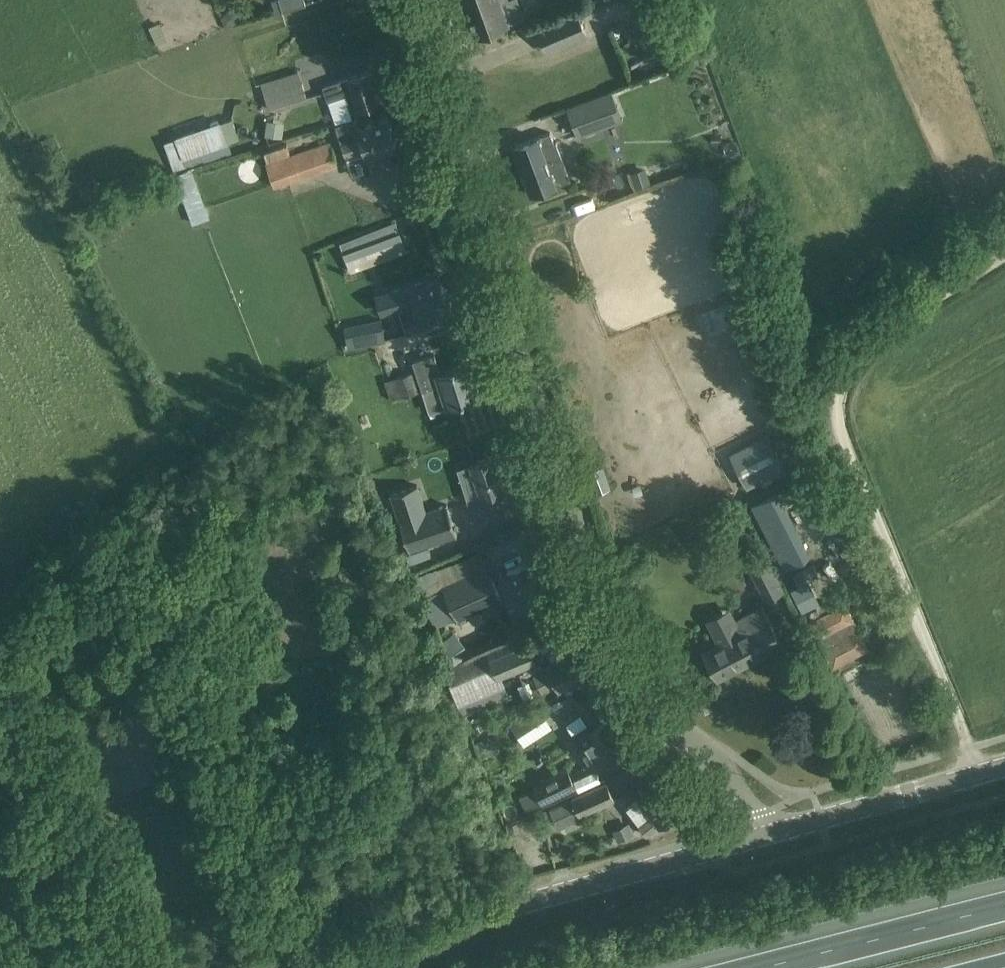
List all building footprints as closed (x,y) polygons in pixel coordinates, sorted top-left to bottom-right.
[(282,11),(306,4),(305,0),(279,0),(282,11)] [(501,0),(460,0),(474,37),(510,24),(501,0)] [(242,16),(231,6),(222,16),(232,26),(242,16)] [(589,36),(577,9),(536,27),(547,54),(589,36)] [(370,69),(322,85),(327,101),(335,124),(353,118),(351,111),(381,101),(370,69)] [(279,78),(261,83),(268,108),(306,97),(302,84),(283,89),(279,78)] [(578,138),(622,121),(619,114),(611,94),(567,111),(578,138)] [(354,118),(335,125),(348,164),(351,174),(370,168),(367,158),(396,149),(386,118),(357,127),(354,118)] [(208,125),(175,136),(185,167),(232,153),(229,143),(216,148),(208,125)] [(554,143),(550,132),(538,137),(538,136),(514,145),(524,172),(520,173),(529,196),(557,186),(557,185),(570,179),(556,142),(554,143)] [(274,189),(338,167),(329,142),(265,163),(274,189)] [(190,223),(208,217),(192,167),(174,172),(190,223)] [(650,182),(646,169),(632,174),(636,187),(650,182)] [(400,230),(343,251),(351,272),(407,251),(400,230)] [(421,282),(390,291),(395,308),(398,307),(406,334),(431,327),(428,316),(449,310),(439,280),(422,285),(421,282)] [(381,320),(359,325),(363,345),(385,340),(382,326),(381,320)] [(439,372),(434,354),(412,361),(422,391),(439,385),(446,408),(478,399),(466,363),(439,372)] [(418,391),(412,372),(384,381),(390,400),(418,391)] [(746,487),(784,467),(768,436),(730,456),(746,487)] [(506,490),(495,455),(470,464),(481,498),(506,490)] [(390,494),(409,551),(457,535),(447,505),(426,512),(417,485),(390,494)] [(777,491),(751,504),(784,570),(810,556),(777,491)] [(777,576),(766,554),(746,564),(765,600),(785,590),(777,576)] [(535,571),(530,560),(504,572),(527,625),(546,616),(545,614),(556,609),(544,581),(540,583),(535,571)] [(792,575),(798,587),(808,582),(817,577),(817,572),(813,564),(792,575)] [(502,599),(488,567),(444,588),(454,612),(451,613),(455,621),(472,614),(471,613),(502,599)] [(870,648),(845,602),(808,621),(832,668),(870,648)] [(718,642),(701,650),(717,681),(784,646),(762,605),(736,619),(712,631),(718,642)] [(536,661),(528,641),(489,657),(497,677),(536,661)] [(454,664),(470,652),(465,645),(449,657),(454,664)] [(586,677),(572,650),(545,664),(548,668),(533,675),(542,693),(557,686),(559,690),(586,677)] [(579,715),(566,724),(573,734),(588,756),(596,768),(609,759),(609,760),(612,758),(628,747),(609,718),(593,730),(590,731),(579,715)] [(531,730),(524,720),(512,728),(520,738),(531,730)] [(502,742),(490,736),(483,751),(496,756),(502,742)] [(612,787),(633,778),(629,768),(607,776),(612,787)] [(528,794),(519,798),(525,811),(542,803),(541,798),(543,797),(543,798),(549,795),(551,799),(575,787),(567,771),(543,782),(544,784),(538,787),(537,786),(527,791),(528,794)] [(615,801),(606,782),(571,798),(579,817),(615,801)] [(678,812),(657,785),(638,798),(626,808),(639,824),(638,824),(647,835),(659,826),(660,826),(678,812)] [(571,810),(567,801),(555,807),(559,815),(553,818),(558,829),(577,820),(572,809),(571,810)]
